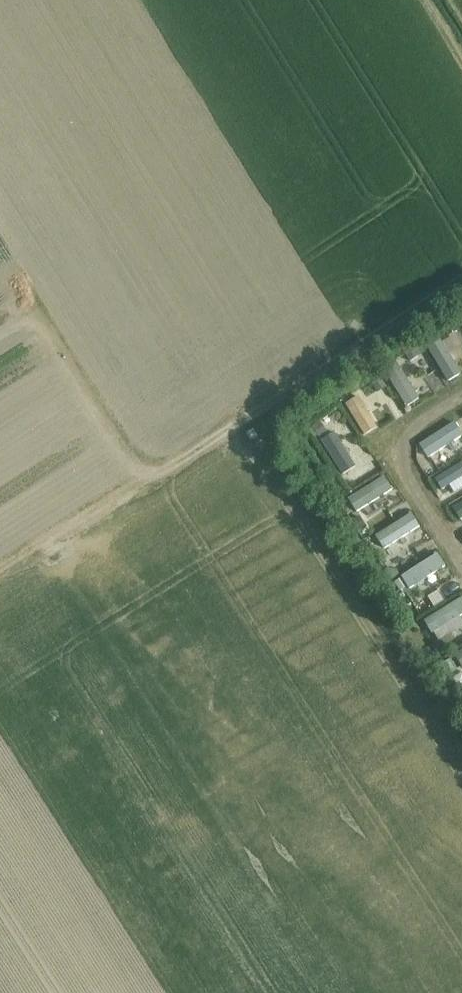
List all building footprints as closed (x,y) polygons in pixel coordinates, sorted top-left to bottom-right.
[(437,363),(461,348),(455,338),(449,329),(440,335),(446,344),(431,353),(437,363)] [(399,386),(429,368),(423,358),(393,377),(399,386)] [(345,405),(364,436),(377,428),(366,411),(370,409),(365,403),(362,405),(358,397),(345,405)] [(461,436),(461,435),(454,423),(420,445),(428,458),(461,436)] [(321,441),(343,475),(355,467),(333,433),(321,441)] [(461,477),(461,463),(435,480),(441,490),(461,477)] [(384,477),(358,494),(364,504),(371,499),(375,505),(384,499),(380,494),(391,487),(384,477)] [(461,519),(461,503),(453,509),(460,520),(461,519)] [(411,515),(375,537),(382,547),(396,538),(402,546),(415,538),(410,529),(417,525),(411,515)] [(416,582),(443,565),(437,556),(410,572),(416,582)] [(461,623),(461,591),(430,607),(442,632),(461,623)]
